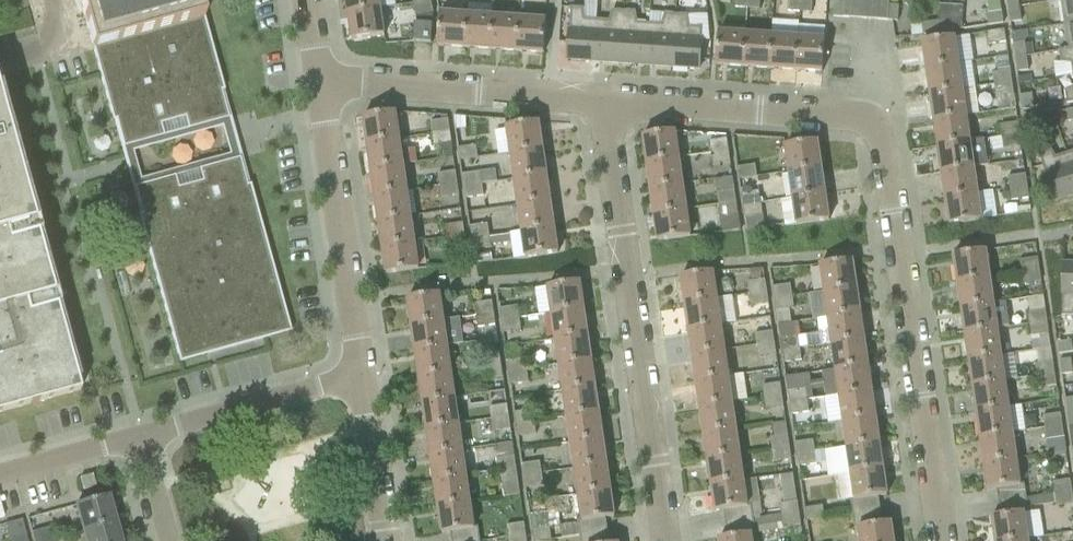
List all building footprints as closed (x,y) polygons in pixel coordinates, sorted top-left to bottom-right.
[(115,120),(123,148),(163,136),(160,124),(184,118),(187,130),(228,118),(221,91),(223,90),(198,0),(79,0),(112,121),(115,120)] [(347,13),(380,9),(379,0),(345,0),(347,13)] [(734,7),(747,8),(747,0),(735,0),(734,7)] [(747,8),(758,9),(759,0),(747,0),(747,8)] [(787,11),(799,12),(800,0),(788,0),(787,11)] [(799,12),(811,13),(812,0),(800,0),(799,12)] [(832,18),(842,18),(863,20),(864,0),(833,0),(833,2),(832,18)] [(887,21),(888,6),(889,0),(864,0),(863,20),(887,21)] [(1007,8),(1018,7),(1017,0),(1006,0),(1007,8)] [(1065,26),(1072,24),(1072,0),(1067,0),(1061,1),(1065,26)] [(429,1),(411,4),(414,18),(432,14),(429,1)] [(888,6),(887,21),(897,22),(898,6),(888,6)] [(938,6),(938,22),(950,20),(952,31),(962,30),(963,7),(938,6)] [(1018,7),(1007,8),(1009,23),(1020,22),(1018,7)] [(567,61),(593,62),(596,20),(584,20),(583,9),(570,8),(567,61)] [(380,9),(347,13),(351,40),(384,35),(380,9)] [(593,62),(620,64),(623,12),(611,11),(608,21),(596,20),(593,62)] [(437,47),(464,48),(467,14),(440,12),(437,47)] [(620,64),(646,66),(649,24),(637,23),(635,13),(623,12),(620,64)] [(986,15),(987,26),(1003,24),(1001,13),(986,15)] [(464,48),(490,50),(493,15),(467,14),(464,48)] [(490,50),(517,52),(519,17),(493,15),(490,50)] [(646,66),(672,68),(676,15),(664,15),(658,25),(649,24),(646,66)] [(676,15),(672,68),(699,70),(702,28),(689,27),(688,16),(676,15)] [(519,17),(517,52),(543,54),(546,19),(519,17)] [(938,22),(936,22),(938,33),(952,31),(950,20),(938,22)] [(938,33),(936,22),(922,24),(924,35),(938,33)] [(412,42),(432,43),(433,24),(414,23),(412,42)] [(987,33),(988,44),(1006,41),(1004,30),(987,33)] [(716,65),(743,67),(745,34),(718,33),(716,65)] [(743,67),(769,69),(771,36),(745,34),(743,67)] [(769,69),(795,70),(797,38),(771,36),(769,69)] [(921,42),(925,69),(957,64),(953,37),(921,42)] [(797,38),(795,70),(822,72),(824,40),(797,38)] [(1024,42),(1012,44),(1014,58),(1026,56),(1024,42)] [(1072,76),(1072,49),(1069,50),(1058,52),(1060,64),(1071,65),(1072,76)] [(1026,56),(1014,58),(1016,72),(1028,70),(1026,56)] [(925,69),(929,95),(961,90),(957,64),(925,69)] [(1010,71),(992,73),(993,85),(1011,83),(1010,71)] [(1031,76),(1018,78),(1019,84),(1031,82),(1031,76)] [(1011,83),(993,85),(995,99),(1013,97),(1011,83)] [(961,90),(929,95),(933,121),(965,116),(979,114),(975,88),(961,90)] [(1064,92),(1066,105),(1072,104),(1072,89),(1064,92)] [(1020,96),(1022,111),(1033,109),(1031,95),(1020,96)] [(80,390),(73,366),(67,368),(64,357),(70,356),(60,318),(53,320),(50,309),(57,308),(47,270),(40,272),(37,261),(44,259),(33,222),(27,224),(24,213),(30,211),(20,174),(13,176),(10,165),(17,163),(3,111),(0,112),(0,412),(80,390)] [(363,117),(367,144),(399,139),(395,113),(363,117)] [(933,121),(936,147),(969,142),(965,116),(933,121)] [(430,123),(431,135),(449,132),(447,120),(430,123)] [(507,127),(511,154),(543,149),(539,122),(507,127)] [(999,125),(1001,137),(1019,135),(1017,123),(999,125)] [(643,136),(647,163),(679,158),(675,131),(643,136)] [(449,132),(431,135),(433,147),(451,144),(449,132)] [(1019,135),(1001,137),(1003,149),(1021,147),(1019,135)] [(367,144),(371,170),(403,165),(399,139),(367,144)] [(726,139),(709,142),(710,154),(728,151),(726,139)] [(969,142),(936,147),(940,173),(973,168),(987,166),(984,140),(969,142)] [(785,146),(789,173),(821,168),(817,141),(785,146)] [(458,148),(460,160),(478,158),(476,145),(458,148)] [(511,154),(515,180),(547,175),(543,149),(511,154)] [(1066,154),(1055,158),(1049,149),(1037,153),(1054,202),(1072,196),(1072,176),(1066,154)] [(728,151),(710,154),(712,166),(730,163),(728,151)] [(141,214),(138,215),(179,363),(207,355),(205,350),(261,334),(263,339),(290,332),(250,184),(247,185),(239,158),(198,169),(202,181),(177,188),(174,176),(133,187),(141,214)] [(647,163),(651,189),(683,184),(679,158),(647,163)] [(371,170),(375,196),(407,191),(403,165),(371,170)] [(737,167),(739,180),(757,177),(755,165),(737,167)] [(789,173),(793,199),(824,194),(821,168),(789,173)] [(940,173),(944,199),(977,194),(973,168),(940,173)] [(437,175),(439,186),(457,184),(455,172),(437,175)] [(462,174),(464,187),(482,185),(480,172),(462,174)] [(515,180),(518,206),(551,201),(547,175),(515,180)] [(1007,177),(1009,189),(1026,187),(1025,175),(1007,177)] [(732,178),(714,180),(716,194),(734,191),(732,178)] [(457,184),(439,186),(441,199),(459,196),(457,184)] [(651,189),(654,215),(686,210),(683,184),(651,189)] [(482,185),(464,187),(466,198),(483,195),(482,185)] [(1026,187),(1009,189),(1010,201),(1028,199),(1026,187)] [(375,196),(379,222),(411,217),(407,191),(375,196)] [(716,194),(718,206),(736,203),(734,191),(716,194)] [(759,192),(741,194),(742,206),(761,203),(759,192)] [(977,194),(944,199),(948,226),(981,221),(996,219),(996,217),(992,192),(977,194)] [(824,194),(793,199),(797,226),(828,221),(824,194)] [(518,206),(522,232),(554,227),(551,201),(518,206)] [(736,203),(718,206),(720,217),(738,215),(736,203)] [(761,203),(742,206),(744,218),(762,216),(761,203)] [(686,210),(654,215),(658,241),(690,237),(686,210)] [(379,222),(382,248),(415,243),(411,217),(379,222)] [(470,226),(472,239),(489,236),(487,223),(470,226)] [(445,227),(447,238),(465,236),(463,224),(445,227)] [(554,227),(522,232),(526,258),(558,253),(554,227)] [(509,235),(490,238),(491,247),(511,244),(509,235)] [(465,236),(447,238),(449,250),(466,248),(465,236)] [(489,236),(472,239),(473,250),(491,247),(490,238),(489,236)] [(415,243),(382,248),(386,275),(419,270),(415,243)] [(953,256),(957,282),(989,278),(985,251),(953,256)] [(491,255),(476,257),(477,265),(492,263),(491,255)] [(1019,261),(1021,273),(1038,270),(1037,259),(1019,261)] [(820,266),(824,292),(856,288),(852,261),(820,266)] [(1063,264),(1061,317),(1072,317),(1072,264),(1063,264)] [(1038,270),(1021,273),(1022,285),(1040,283),(1038,270)] [(681,277),(685,304),(717,299),(713,272),(681,277)] [(957,282),(960,308),(993,304),(989,278),(957,282)] [(747,282),(749,295),(767,292),(765,279),(747,282)] [(548,287),(551,313),(584,309),(580,282),(548,287)] [(772,288),(774,300),(792,297),(790,285),(772,288)] [(824,292),(828,318),(860,314),(856,288),(824,292)] [(767,292),(749,295),(751,306),(769,303),(767,292)] [(408,299),(412,326),(444,321),(440,294),(408,299)] [(792,297),(774,300),(776,312),(794,309),(792,297)] [(685,304),(688,330),(721,325),(717,299),(685,304)] [(475,304),(477,316),(494,314),(493,302),(475,304)] [(993,304),(960,308),(964,334),(996,330),(1009,328),(1005,302),(993,304)] [(499,309),(501,321),(519,318),(517,306),(499,309)] [(551,313),(555,339),(588,335),(584,309),(551,313)] [(1027,313),(1028,325),(1046,322),(1044,311),(1027,313)] [(494,314),(477,316),(478,328),(496,326),(494,314)] [(828,318),(817,320),(821,346),(832,344),(864,340),(860,314),(828,318)] [(519,318),(501,321),(503,333),(521,330),(519,318)] [(412,326),(416,352),(448,347),(444,321),(412,326)] [(1046,322),(1028,325),(1030,337),(1048,335),(1046,322)] [(688,330),(692,356),(725,351),(721,325),(688,330)] [(964,334),(968,360),(1000,356),(996,330),(964,334)] [(772,332),(754,335),(756,347),(774,344),(772,332)] [(555,339),(559,365),(592,361),(588,335),(555,339)] [(780,340),(782,352),(799,349),(798,337),(780,340)] [(832,344),(835,370),(867,366),(864,340),(832,344)] [(1070,341),(1056,343),(1058,355),(1072,353),(1070,341)] [(774,344),(756,347),(758,359),(776,356),(774,344)] [(416,352),(419,378),(452,373),(448,347),(416,352)] [(799,349),(782,352),(783,364),(801,361),(799,349)] [(692,356),(696,382),(728,377),(725,351),(692,356)] [(482,356),(484,368),(502,365),(500,354),(482,356)] [(968,360),(972,387),(1004,382),(1000,356),(968,360)] [(507,361),(509,373),(527,370),(525,358),(507,361)] [(1059,362),(1061,376),(1072,374),(1070,360),(1059,362)] [(559,365),(563,391),(596,387),(592,361),(559,365)] [(1034,365),(1036,377),(1054,374),(1052,363),(1034,365)] [(502,365),(484,368),(486,380),(504,378),(502,365)] [(835,370),(839,397),(871,392),(867,366),(835,370)] [(527,370),(509,373),(511,385),(528,382),(527,370)] [(419,378),(423,404),(456,399),(452,373),(419,378)] [(1054,374),(1036,377),(1038,389),(1055,387),(1054,374)] [(803,375),(786,378),(788,392),(805,389),(803,375)] [(696,382),(700,408),(732,403),(728,377),(696,382)] [(972,387),(976,413),(1008,408),(1004,382),(972,387)] [(780,384),(762,387),(764,399),(782,396),(780,384)] [(563,391),(567,417),(599,413),(596,387),(563,391)] [(806,389),(788,392),(790,404),(807,401),(806,389)] [(839,397),(824,399),(828,425),(843,423),(875,418),(871,392),(839,397)] [(782,396),(764,399),(765,410),(783,407),(782,396)] [(423,404),(427,429),(459,425),(456,399),(423,404)] [(1066,414),(1072,413),(1072,399),(1064,400),(1066,414)] [(807,401),(790,404),(791,415),(809,413),(807,401)] [(700,408),(703,434),(736,429),(732,403),(700,408)] [(490,408),(492,420),(510,417),(508,406),(490,408)] [(976,413),(980,439),(1012,434),(1008,408),(976,413)] [(515,413),(516,425),(534,422),(533,410),(515,413)] [(567,417),(570,444),(603,439),(599,413),(567,417)] [(1042,417),(1043,429),(1061,426),(1060,415),(1042,417)] [(510,417),(492,420),(494,432),(512,429),(510,417)] [(843,423),(847,449),(879,444),(875,418),(843,423)] [(534,422),(516,425),(518,437),(536,434),(534,422)] [(427,429),(431,455),(463,451),(459,425),(427,429)] [(1043,429),(1047,455),(1065,453),(1061,426),(1043,429)] [(703,434),(707,460),(740,455),(736,429),(703,434)] [(980,439),(984,465),(1016,460),(1012,434),(980,439)] [(787,435),(769,438),(771,450),(789,448),(787,435)] [(570,444),(574,470),(607,465),(603,439),(570,444)] [(795,444),(797,456),(815,453),(813,442),(795,444)] [(847,449),(851,475),(883,470),(879,444),(847,449)] [(789,448),(771,450),(773,462),(790,459),(789,448)] [(431,455),(435,481),(467,477),(463,451),(431,455)] [(815,453),(797,456),(799,468),(816,466),(815,453)] [(707,460),(711,486),(744,481),(740,455),(707,460)] [(514,457),(496,460),(498,472),(516,469),(514,457)] [(1016,460),(984,465),(988,491),(996,490),(998,503),(1026,499),(1024,487),(1024,484),(1021,484),(1020,485),(1016,460)] [(522,465),(524,477),(542,474),(540,463),(522,465)] [(574,470),(578,496),(611,491),(607,465),(574,470)] [(516,469),(498,472),(500,484),(518,481),(516,469)] [(849,500),(851,515),(880,511),(878,498),(886,496),(883,470),(851,475),(854,501),(852,501),(852,500),(849,500)] [(95,487),(92,474),(79,478),(83,490),(95,487)] [(542,474),(524,477),(526,489),(544,486),(542,474)] [(435,481),(438,507),(471,503),(467,477),(435,481)] [(744,481),(711,486),(715,513),(723,512),(725,525),(754,521),(753,517),(762,516),(760,504),(756,479),(744,481)] [(1053,483),(1054,494),(1071,492),(1069,481),(1053,483)] [(577,521),(579,536),(608,532),(606,519),(615,517),(611,491),(578,496),(582,522),(580,522),(580,521),(577,521)] [(1054,494),(1056,508),(1072,506),(1072,505),(1071,492),(1054,494)] [(76,505),(83,531),(115,522),(108,496),(76,505)] [(995,540),(1015,540),(1027,539),(1023,512),(1028,512),(1026,499),(998,503),(1000,516),(991,517),(995,540)] [(797,501),(779,504),(781,517),(799,514),(797,501)] [(451,540),(480,540),(478,529),(475,529),(471,503),(438,507),(442,534),(450,533),(451,540)] [(821,507),(805,509),(807,522),(823,519),(821,507)] [(860,540),(893,540),(891,522),(882,524),(880,511),(851,515),(853,530),(856,529),(856,527),(858,527),(860,540)] [(48,513),(32,516),(34,528),(51,525),(48,513)] [(799,514),(781,517),(783,528),(800,525),(799,514)] [(8,539),(9,540),(27,540),(25,534),(21,520),(4,525),(8,539)] [(720,540),(752,540),(751,534),(753,534),(753,535),(756,535),(754,521),(725,525),(727,538),(719,539),(720,540)] [(86,540),(120,540),(115,522),(83,531),(86,540)] [(506,525),(508,538),(525,535),(523,522),(506,525)] [(577,525),(560,528),(561,539),(578,537),(577,525)] [(31,533),(33,540),(46,540),(52,539),(48,528),(31,533)] [(532,531),(534,540),(548,540),(551,540),(549,528),(532,531)] [(608,532),(579,536),(580,540),(609,540),(608,532)]
